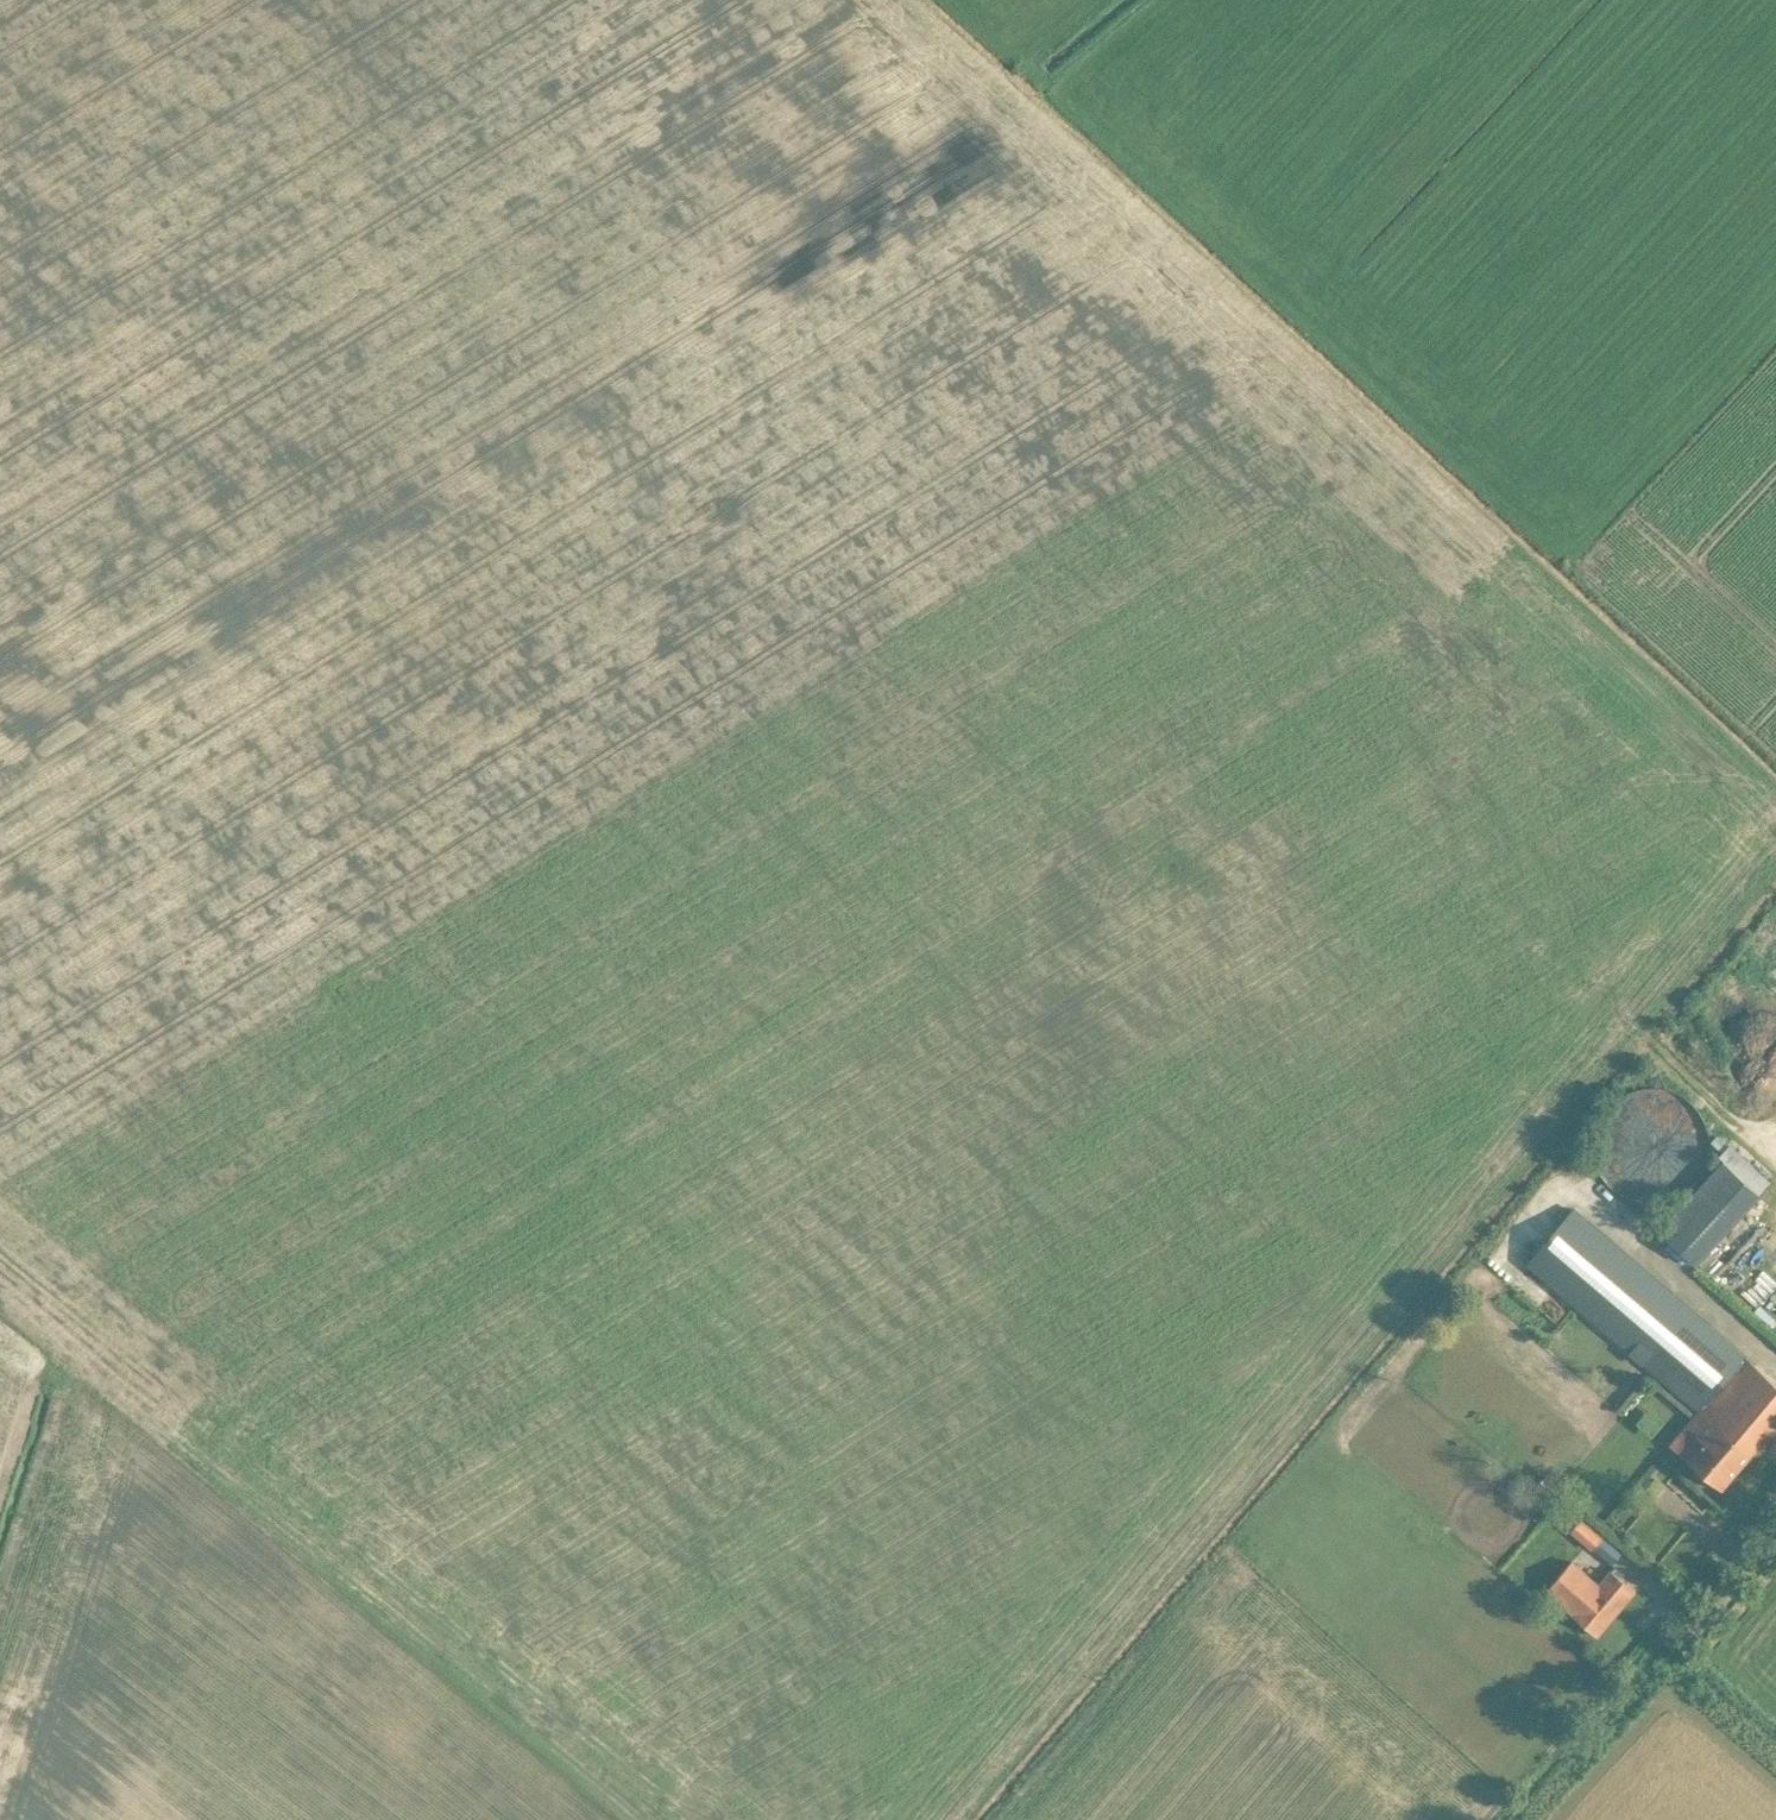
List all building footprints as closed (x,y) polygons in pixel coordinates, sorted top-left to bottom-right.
[(1594,1150),(1596,1162),(1601,1173),(1608,1183),(1616,1192),(1627,1198),(1638,1202),(1650,1204),(1662,1203),(1674,1199),(1685,1193),(1694,1185),(1701,1176),(1706,1165),(1709,1153),(1710,1141),(1707,1129),(1703,1118),(1696,1108),(1687,1099),(1677,1093),(1665,1089),(1653,1087),(1641,1088),(1629,1092),(1619,1098),(1610,1106),(1602,1115),(1597,1126),(1594,1138),(1594,1150)] [(1720,1155),(1760,1192),(1770,1182),(1730,1144),(1720,1155)] [(1658,1229),(1695,1264),(1760,1193),(1722,1159),(1658,1229)] [(1700,1411),(1687,1426),(1704,1440),(1688,1459),(1722,1488),(1775,1425),(1775,1382),(1574,1208),(1527,1263),(1700,1411)] [(1536,1485),(1551,1498),(1561,1486),(1546,1474),(1536,1485)] [(1585,1542),(1612,1564),(1623,1552),(1596,1529),(1585,1542)] [(1546,1591),(1597,1635),(1636,1590),(1612,1570),(1600,1584),(1572,1561),(1546,1591)]
